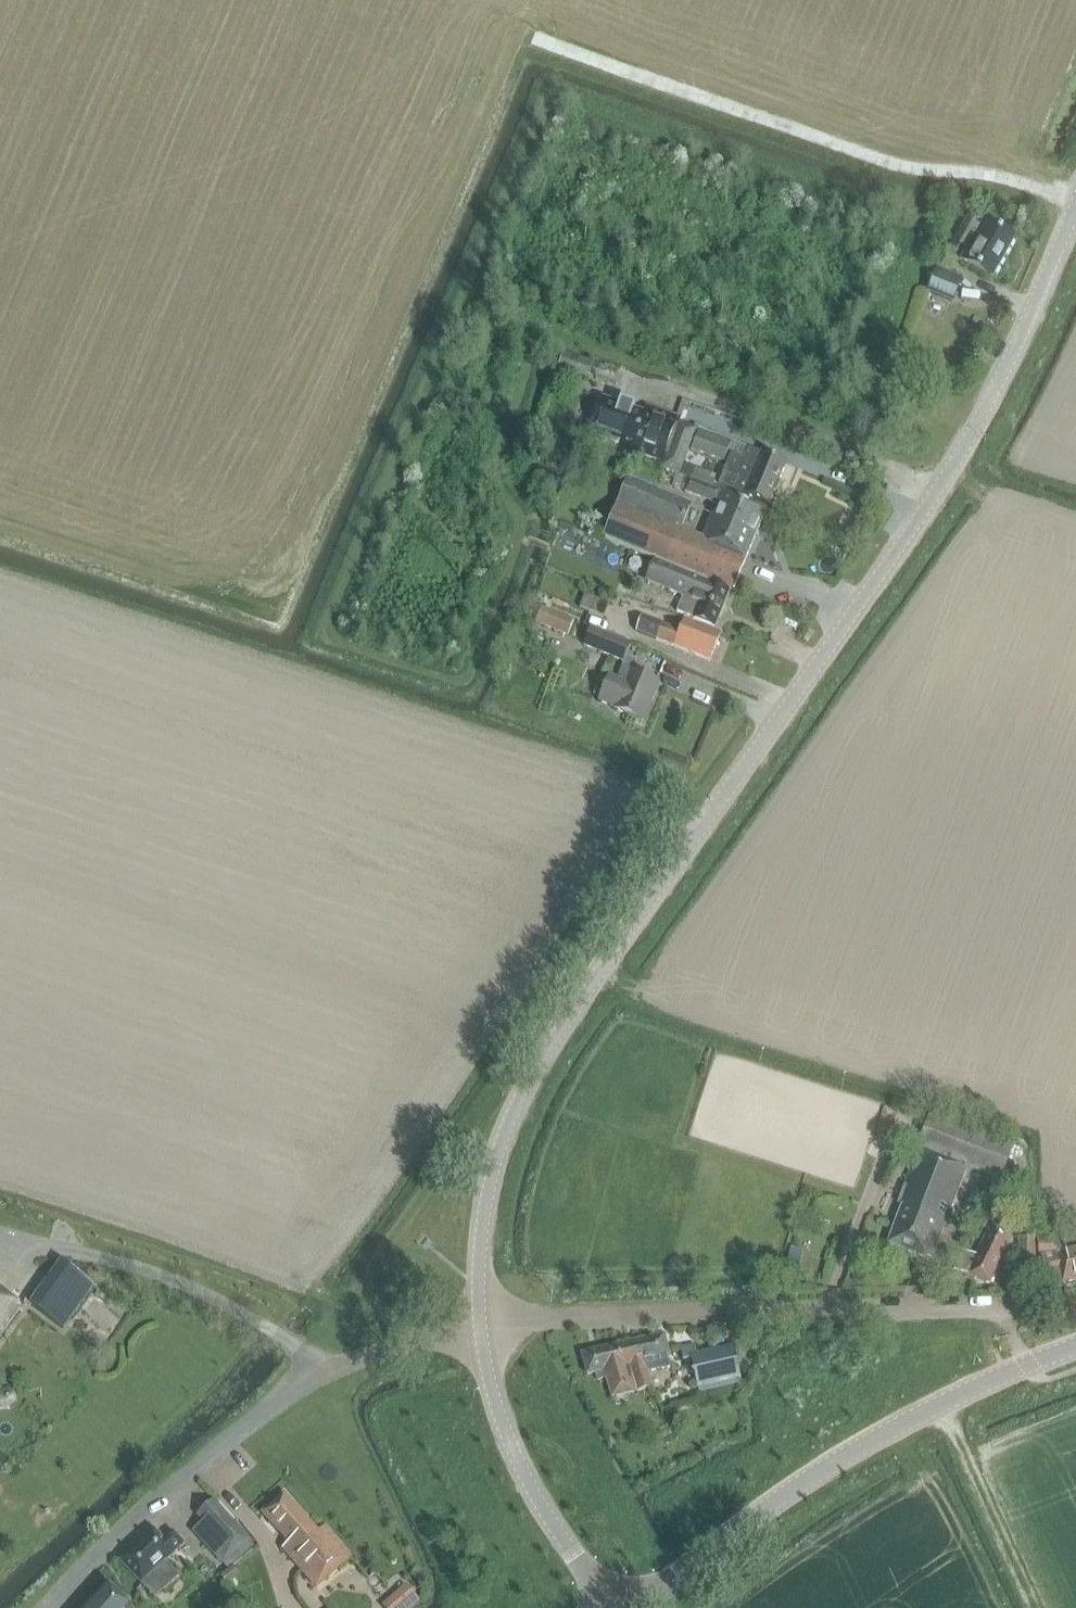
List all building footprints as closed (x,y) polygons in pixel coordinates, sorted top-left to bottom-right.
[(980,226),(973,222),(973,220),(962,214),(944,244),(956,251),(960,244),(967,248),(961,259),(992,277),(1013,239),(983,221),(980,226)] [(954,303),(963,278),(935,268),(926,293),(954,303)] [(593,363),(563,353),(557,368),(587,378),(593,363)] [(642,414),(617,406),(618,405),(603,400),(591,433),(606,439),(608,434),(633,442),(633,443),(642,414)] [(665,453),(675,427),(674,427),(677,417),(645,406),(642,414),(633,443),(633,442),(630,451),(662,462),(665,453)] [(665,453),(667,453),(661,469),(676,475),(679,476),(696,429),(678,423),(676,428),(675,427),(665,453)] [(722,463),(731,442),(699,430),(690,450),(722,463)] [(785,464),(748,449),(744,460),(730,454),(718,483),(768,504),(785,464)] [(690,478),(712,486),(716,475),(694,467),(690,478)] [(687,480),(688,479),(679,476),(676,475),(671,488),(683,492),(687,480)] [(745,561),(765,511),(742,502),(743,500),(687,480),(683,492),(683,493),(716,504),(702,539),(679,530),(689,505),(627,481),(604,540),(734,591),(745,561)] [(714,626),(728,590),(653,561),(645,582),(682,596),(676,612),(714,626)] [(535,623),(567,635),(573,620),(541,606),(535,623)] [(709,659),(719,633),(683,619),(678,631),(641,617),(635,632),(709,659)] [(621,662),(629,644),(589,628),(582,646),(621,662)] [(657,683),(621,668),(617,679),(608,675),(597,703),(642,721),(657,683)] [(1000,1181),(1013,1146),(931,1114),(897,1204),(902,1206),(888,1244),(930,1260),(966,1168),(1000,1181)] [(998,1212),(995,1206),(989,1206),(985,1211),(988,1217),(994,1217),(998,1212)] [(989,1284),(1011,1233),(991,1223),(977,1255),(963,1249),(954,1268),(989,1284)] [(1073,1235),(1073,1242),(1061,1244),(1039,1248),(1045,1277),(1054,1275),(1056,1281),(1063,1282),(1075,1279),(1075,1235),(1073,1235)] [(1034,1265),(1035,1239),(1017,1237),(1016,1264),(1034,1265)] [(64,1259),(32,1301),(65,1327),(98,1285),(64,1259)] [(19,1307),(0,1293),(0,1334),(19,1307)] [(627,1367),(628,1367),(636,1392),(651,1387),(646,1372),(669,1367),(668,1359),(669,1359),(664,1335),(616,1346),(621,1368),(627,1367)] [(587,1375),(595,1374),(596,1380),(605,1378),(612,1398),(635,1392),(627,1367),(628,1367),(627,1367),(621,1368),(616,1346),(581,1354),(587,1375)] [(739,1376),(733,1347),(697,1354),(695,1346),(680,1349),(683,1362),(691,1360),(697,1386),(739,1376)] [(318,1531),(283,1494),(262,1513),(288,1542),(282,1548),(317,1586),(352,1556),(325,1524),(318,1531)] [(232,1554),(249,1539),(214,1501),(198,1516),(232,1554)] [(164,1541),(153,1529),(119,1561),(156,1598),(180,1576),(166,1561),(184,1544),(173,1532),(164,1541)] [(226,1584),(233,1579),(228,1572),(221,1577),(226,1584)] [(106,1585),(86,1607),(132,1607),(106,1585)] [(409,1607),(417,1601),(410,1593),(402,1600),(409,1607)]
